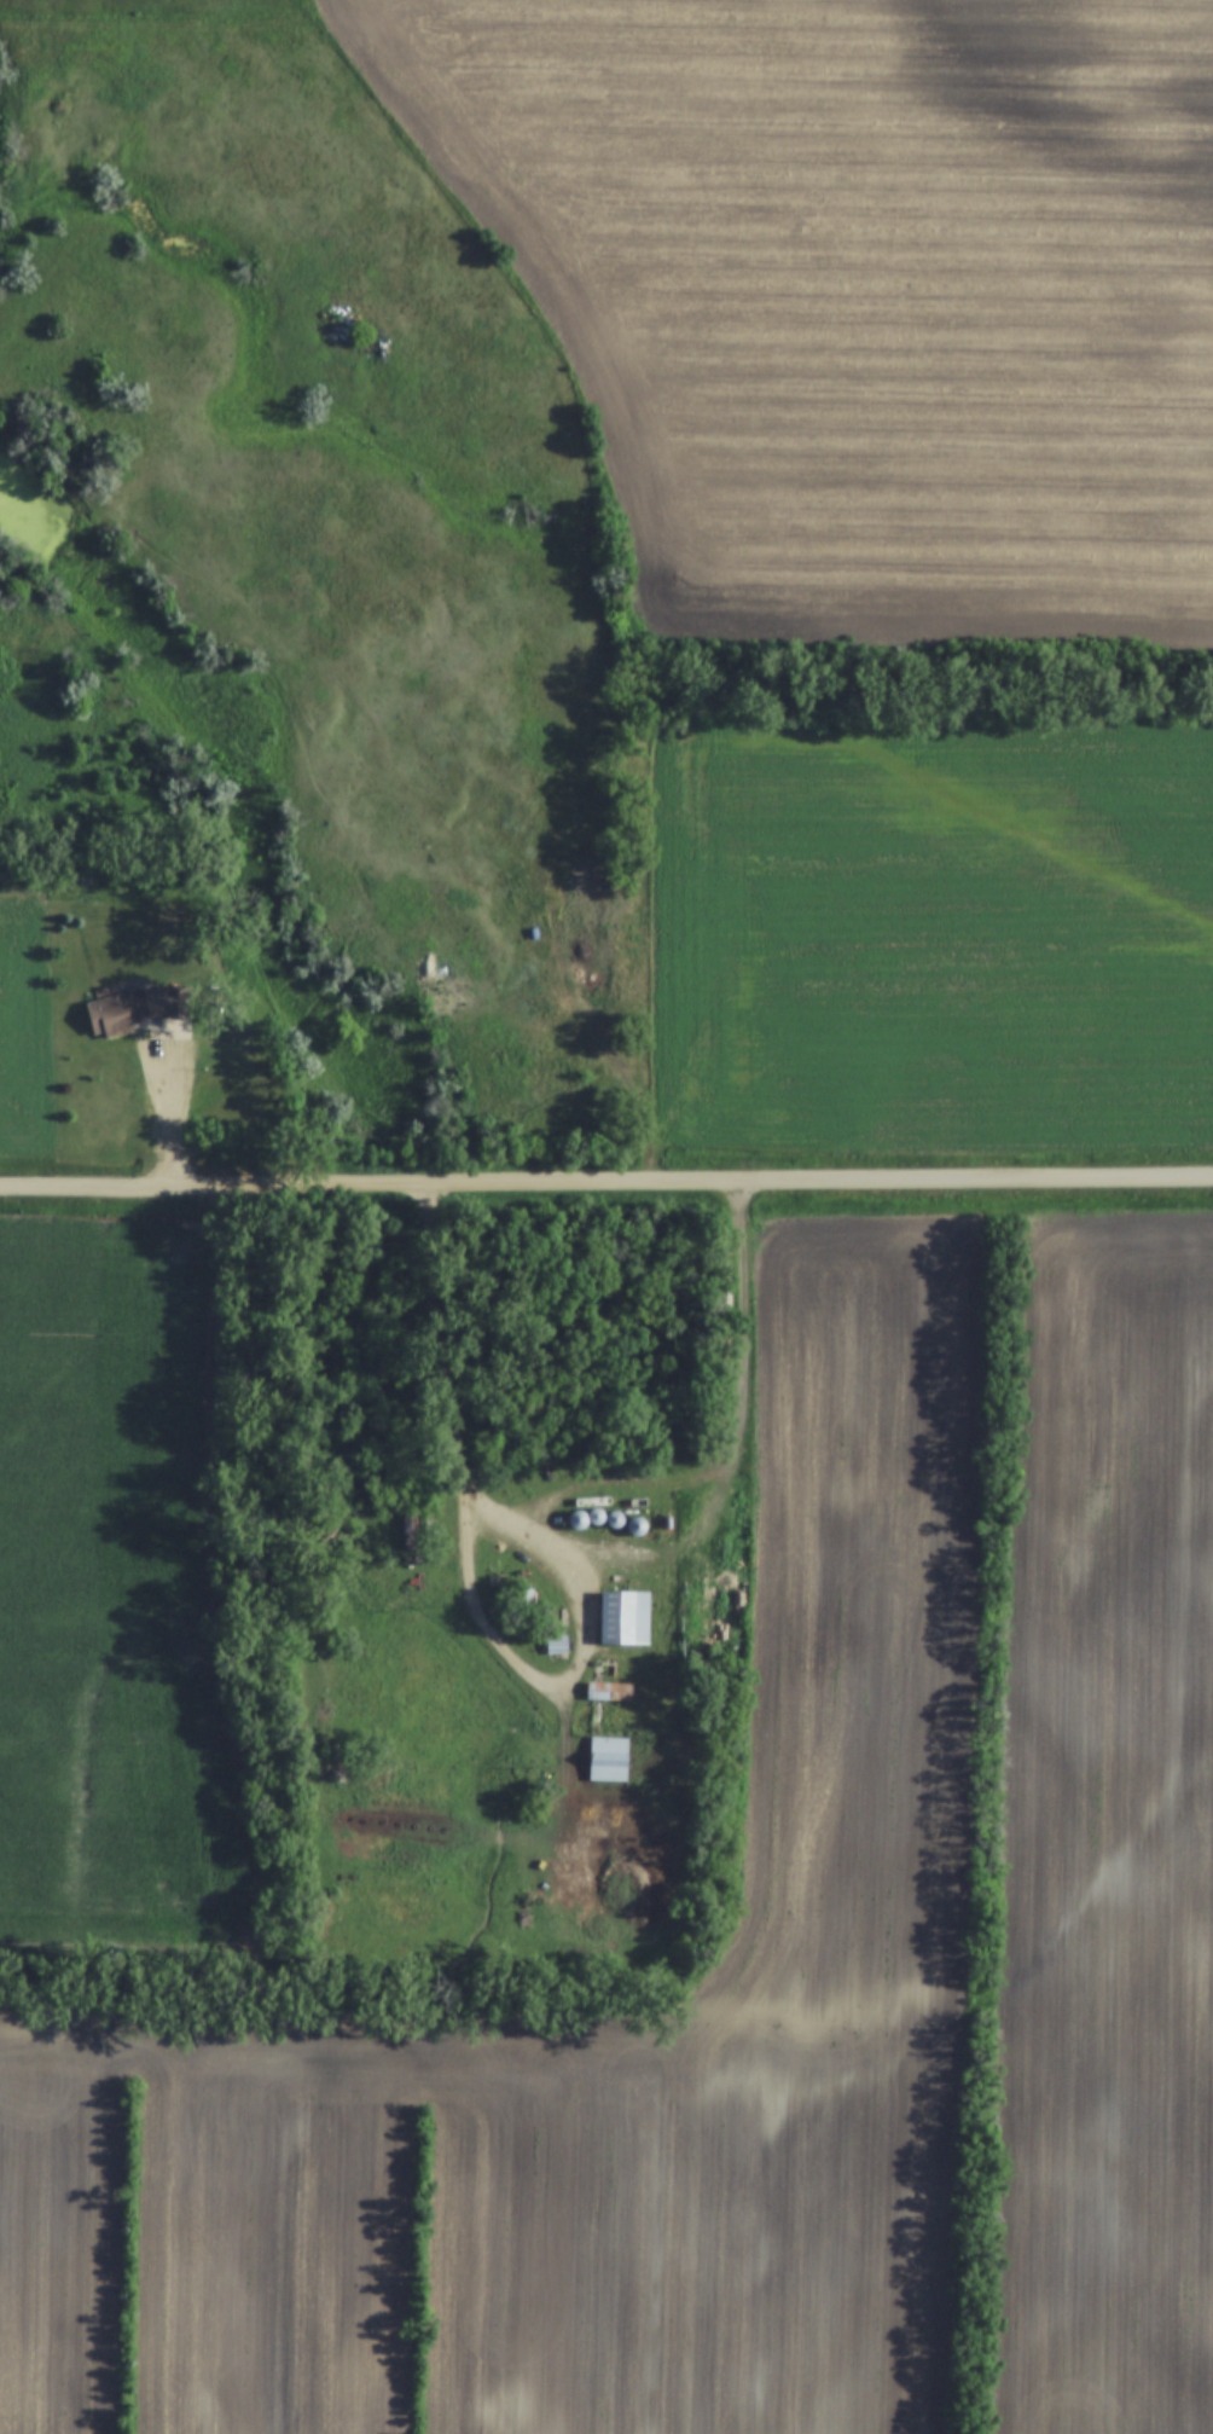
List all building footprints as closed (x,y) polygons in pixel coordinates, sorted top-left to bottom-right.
[(195,1015),(189,981),(86,1002),(93,1035),(195,1015)] [(402,1552),(424,1552),(424,1514),(402,1514),(402,1552)] [(601,1645),(649,1645),(649,1592),(601,1592),(601,1645)] [(566,1653),(566,1638),(548,1638),(548,1653),(566,1653)] [(590,1781),(627,1781),(627,1738),(590,1738),(590,1781)]
